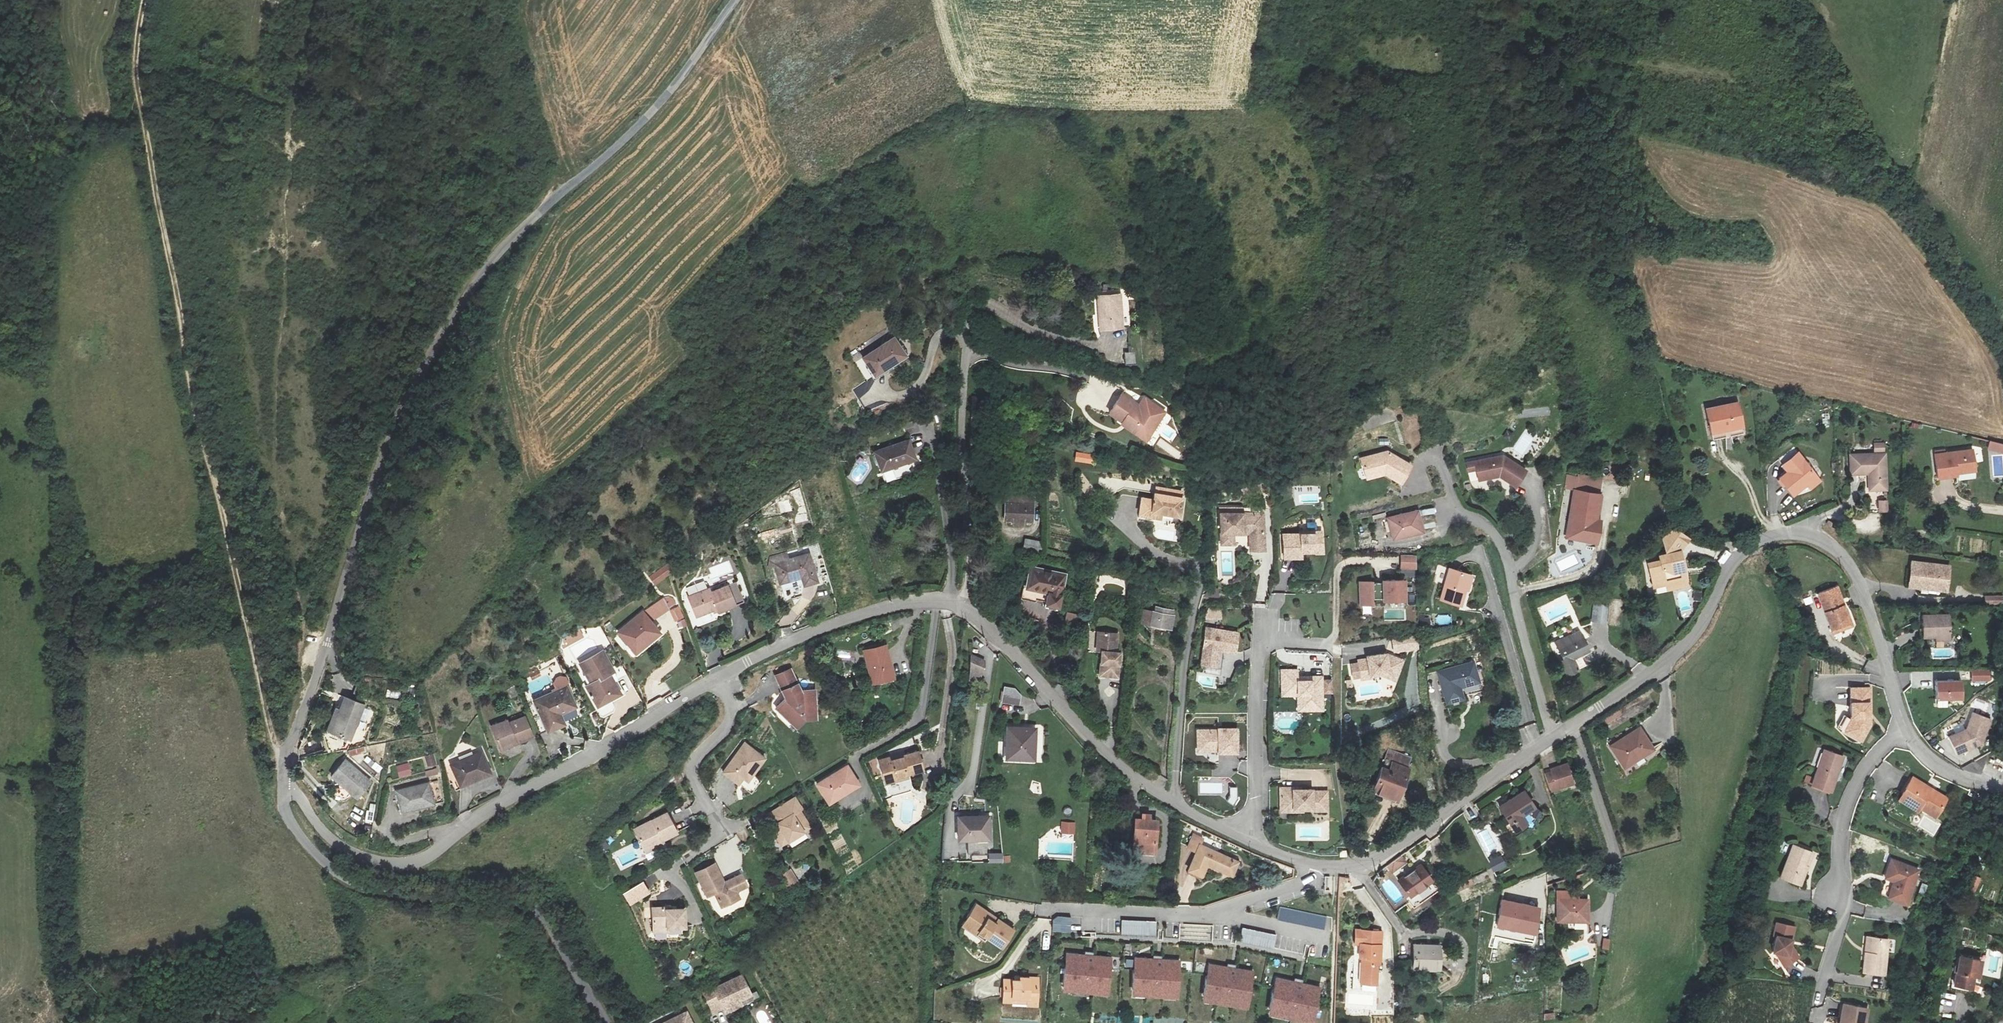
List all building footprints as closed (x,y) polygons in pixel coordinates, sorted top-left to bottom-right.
[(1126,299),(1104,299),(1104,332),(1127,331),(1126,299)] [(895,338),(862,359),(875,377),(907,356),(895,338)] [(1125,365),(1136,364),(1135,352),(1124,353),(1125,365)] [(1144,407),(1128,395),(1114,412),(1136,430),(1141,423),(1153,433),(1168,415),(1150,399),(1144,407)] [(1736,402),(1706,409),(1713,440),(1743,433),(1736,402)] [(1141,423),(1136,430),(1147,439),(1153,433),(1141,423)] [(1170,444),(1179,433),(1168,425),(1160,435),(1170,444)] [(910,440),(876,452),(882,472),(917,460),(910,440)] [(1988,450),(2002,453),(2002,445),(1990,442),(1988,450)] [(1380,448),(1354,456),(1358,467),(1365,469),(1376,466),(1376,469),(1394,478),(1403,461),(1380,448)] [(1972,449),(1934,453),(1937,482),(1961,479),(1960,472),(1975,471),(1972,449)] [(1885,454),(1850,455),(1851,474),(1869,473),(1870,492),(1887,492),(1885,454)] [(1502,461),(1473,466),(1477,486),(1498,482),(1514,493),(1525,477),(1502,461)] [(1804,464),(1779,481),(1791,499),(1806,488),(1817,480),(1804,464)] [(1365,469),(1358,467),(1360,474),(1376,469),(1376,466),(1365,469)] [(886,484),(897,480),(893,471),(883,475),(886,484)] [(1817,480),(1806,488),(1808,491),(1819,484),(1817,480)] [(1156,491),(1183,497),(1184,492),(1157,486),(1156,491)] [(1179,515),(1183,497),(1156,491),(1155,498),(1143,496),(1140,508),(1143,512),(1148,514),(1152,511),(1153,509),(1162,511),(1164,511),(1164,509),(1168,510),(1168,512),(1179,515)] [(1597,550),(1602,525),(1608,498),(1577,492),(1569,530),(1589,534),(1586,548),(1597,550)] [(1888,501),(1879,501),(1880,513),(1889,512),(1888,501)] [(1039,507),(1007,503),(1006,518),(1037,522),(1039,507)] [(1229,509),(1213,511),(1217,546),(1230,544),(1229,532),(1247,530),(1248,532),(1249,548),(1261,547),(1257,512),(1230,515),(1229,509)] [(1428,511),(1382,522),(1386,543),(1432,533),(1428,511)] [(1295,532),(1278,533),(1281,557),(1298,555),(1297,547),(1302,547),(1302,549),(1311,548),(1310,541),(1317,540),(1316,528),(1294,530),(1295,532)] [(1688,540),(1675,532),(1663,541),(1667,555),(1658,558),(1660,563),(1647,566),(1653,587),(1665,583),(1667,590),(1687,584),(1679,553),(1688,540)] [(1023,549),(1039,553),(1042,542),(1025,538),(1023,549)] [(815,554),(782,564),(788,582),(806,577),(808,581),(821,577),(815,554)] [(1411,555),(1397,555),(1397,568),(1412,567),(1411,555)] [(1913,562),(1910,588),(1946,592),(1950,567),(1913,562)] [(654,587),(674,574),(668,564),(648,577),(654,587)] [(1466,571),(1445,566),(1438,599),(1459,604),(1466,571)] [(1069,574),(1034,568),(1030,589),(1051,593),(1049,603),(1063,606),(1069,574)] [(1368,584),(1356,584),(1357,606),(1369,605),(1369,600),(1379,599),(1379,601),(1400,600),(1400,581),(1378,582),(1379,584),(1368,585),(1368,584)] [(720,591),(698,597),(704,616),(726,610),(726,613),(744,608),(739,587),(721,592),(720,591)] [(1818,594),(1833,633),(1852,627),(1837,587),(1818,594)] [(1271,608),(1282,609),(1284,594),(1272,593),(1271,608)] [(665,599),(670,609),(677,605),(672,596),(665,599)] [(1985,597),(1985,607),(2002,606),(2002,596),(1985,597)] [(1607,624),(1607,605),(1592,605),(1592,624),(1607,624)] [(679,607),(670,611),(675,623),(685,619),(679,607)] [(647,630),(660,620),(651,608),(626,626),(641,647),(653,638),(647,630)] [(1065,621),(1077,624),(1079,615),(1067,613),(1065,621)] [(1176,617),(1157,613),(1155,626),(1173,630),(1176,617)] [(1923,638),(1943,637),(1943,641),(1951,641),(1951,615),(1922,616),(1923,638)] [(667,629),(660,620),(647,630),(653,638),(667,629)] [(1108,624),(1107,635),(1109,637),(1106,665),(1123,667),(1126,644),(1122,643),(1124,625),(1108,624)] [(1239,633),(1207,629),(1202,665),(1217,667),(1220,651),(1236,653),(1239,633)] [(1578,639),(1584,637),(1581,631),(1575,633),(1578,639)] [(1578,639),(1575,633),(1556,640),(1564,658),(1561,659),(1566,673),(1585,665),(1581,655),(1590,651),(1584,637),(1578,639)] [(609,642),(585,654),(590,664),(594,663),(598,672),(589,677),(600,698),(623,686),(618,675),(615,676),(611,667),(619,663),(609,642)] [(887,647),(865,651),(872,684),(894,680),(887,647)] [(1366,655),(1357,657),(1360,675),(1370,673),(1370,671),(1379,669),(1388,668),(1396,671),(1401,655),(1385,649),(1366,652),(1366,655)] [(985,676),(986,658),(971,657),(969,674),(985,676)] [(1474,663),(1438,673),(1447,703),(1464,698),(1461,688),(1480,683),(1474,663)] [(1300,668),(1284,668),(1284,686),(1300,685),(1301,692),(1304,692),(1305,708),(1325,707),(1324,674),(1313,674),(1313,678),(1300,678),(1300,675),(1300,668)] [(1970,670),(1971,681),(1992,680),(1991,669),(1970,670)] [(817,718),(816,690),(801,691),(791,670),(777,677),(784,692),(786,690),(789,696),(778,709),(798,728),(805,720),(817,718)] [(1964,699),(1964,680),(1937,680),(1937,699),(1964,699)] [(564,683),(533,700),(548,729),(564,721),(559,709),(574,701),(564,683)] [(1003,688),(1002,704),(1020,705),(1021,690),(1003,688)] [(1862,742),(1871,726),(1871,717),(1869,717),(1871,689),(1852,689),(1852,721),(1845,733),(1862,742)] [(365,705),(345,698),(340,711),(336,710),(328,732),(351,741),(365,705)] [(608,705),(599,711),(602,717),(612,711),(608,705)] [(1991,718),(1971,711),(1965,728),(1948,736),(1956,755),(1979,745),(1991,718)] [(504,724),(489,732),(498,751),(514,743),(516,747),(532,739),(522,719),(506,727),(504,724)] [(1642,727),(1612,746),(1623,763),(1643,751),(1646,755),(1655,749),(1642,727)] [(1040,729),(1011,728),(1010,759),(1023,760),(1023,755),(1038,755),(1040,729)] [(1211,732),(1198,733),(1198,748),(1206,748),(1208,749),(1208,753),(1219,752),(1219,754),(1237,753),(1237,730),(1219,730),(1219,734),(1213,734),(1211,732)] [(739,784),(744,778),(749,781),(765,758),(745,744),(724,773),(739,784)] [(353,749),(355,761),(365,759),(363,748),(353,749)] [(1392,772),(1384,769),(1375,793),(1398,801),(1410,769),(1406,768),(1410,757),(1389,749),(1385,760),(1394,764),(1392,772)] [(891,787),(903,783),(901,779),(910,776),(927,771),(920,751),(903,757),(904,759),(896,762),(894,759),(883,763),(891,787)] [(1825,751),(1812,786),(1831,793),(1844,758),(1825,751)] [(482,752),(451,765),(458,782),(471,777),(473,781),(491,773),(482,752)] [(434,755),(425,756),(427,768),(436,767),(434,755)] [(372,783),(346,761),(335,775),(348,785),(345,789),(358,800),(372,783)] [(409,763),(392,766),(395,780),(411,776),(409,763)] [(845,797),(843,794),(858,785),(847,766),(817,784),(830,805),(845,797)] [(1559,779),(1552,781),(1556,798),(1579,792),(1574,772),(1558,777),(1559,779)] [(1919,811),(1921,808),(1936,817),(1948,798),(1913,777),(1900,800),(1919,811)] [(429,784),(397,792),(403,814),(434,806),(429,784)] [(1294,789),(1280,789),(1280,811),(1294,811),(1294,809),(1311,809),(1311,811),(1327,811),(1327,792),(1312,792),(1312,790),(1294,790),(1294,789)] [(1524,792),(1499,806),(1515,832),(1527,825),(1521,815),(1534,808),(1524,792)] [(784,826),(778,831),(786,841),(811,819),(798,804),(800,802),(792,793),(769,813),(777,822),(778,821),(784,826)] [(660,839),(660,841),(675,834),(665,814),(632,830),(641,848),(660,839)] [(1142,821),(1136,821),(1134,851),(1156,853),(1158,822),(1150,822),(1151,815),(1143,815),(1142,821)] [(989,818),(958,820),(960,841),(990,840),(989,818)] [(778,821),(777,822),(773,825),(778,831),(784,826),(778,821)] [(1075,835),(1075,822),(1061,822),(1061,834),(1075,835)] [(1239,863),(1202,845),(1205,839),(1195,834),(1188,848),(1198,853),(1188,873),(1201,879),(1209,864),(1233,875),(1239,863)] [(660,839),(641,848),(643,852),(662,844),(660,841),(660,839)] [(1814,854),(1794,846),(1781,877),(1801,885),(1814,854)] [(989,855),(989,862),(1002,862),(1002,854),(989,855)] [(1489,862),(1494,872),(1506,865),(1501,855),(1489,862)] [(1390,874),(1407,864),(1402,856),(1386,866),(1390,874)] [(1920,874),(1893,865),(1887,883),(1896,886),(1891,903),(1909,909),(1920,874)] [(1413,869),(1398,879),(1411,898),(1433,882),(1422,866),(1415,872),(1413,869)] [(721,909),(731,904),(739,899),(736,893),(746,887),(741,876),(723,885),(714,867),(695,876),(707,899),(714,895),(717,900),(721,909)] [(791,870),(781,876),(790,890),(800,884),(791,870)] [(624,894),(631,905),(650,894),(643,883),(624,894)] [(1579,892),(1557,892),(1558,923),(1589,922),(1589,900),(1579,900),(1579,892)] [(710,904),(717,900),(714,895),(707,899),(710,904)] [(1541,908),(1503,902),(1498,928),(1536,935),(1541,908)] [(978,927),(975,933),(983,939),(985,936),(999,946),(1012,928),(994,915),(991,920),(986,916),(989,912),(976,903),(968,913),(973,916),(970,921),(978,927)] [(734,909),(731,904),(721,909),(724,914),(734,909)] [(1280,907),(1277,919),(1324,929),(1326,917),(1280,907)] [(652,909),(653,934),(668,933),(668,929),(685,928),(684,910),(667,911),(667,909),(652,909)] [(961,923),(975,933),(978,927),(970,921),(973,916),(968,913),(961,923)] [(1053,932),(1071,933),(1072,917),(1053,917),(1053,932)] [(1122,921),(1121,934),(1155,936),(1156,923),(1122,921)] [(1212,943),(1213,925),(1165,923),(1164,942),(1212,943)] [(1801,959),(1792,946),(1795,928),(1777,925),(1774,938),(1777,938),(1774,954),(1776,954),(1786,969),(1801,959)] [(1243,929),(1241,941),(1273,948),(1275,935),(1243,929)] [(1382,932),(1356,931),(1355,945),(1361,945),(1360,958),(1365,958),(1365,963),(1363,963),(1362,984),(1377,984),(1378,964),(1381,964),(1382,932)] [(1868,938),(1864,973),(1884,975),(1889,940),(1868,938)] [(1443,947),(1416,946),(1415,969),(1442,970),(1443,947)] [(1068,954),(1065,991),(1108,995),(1111,957),(1068,954)] [(1971,990),(1973,982),(1979,983),(1984,960),(1961,955),(1956,982),(1951,981),(1950,986),(1971,990)] [(1137,958),(1134,996),(1177,998),(1179,961),(1137,958)] [(1211,966),(1205,1003),(1248,1009),(1253,972),(1211,966)] [(1004,997),(1013,998),(1014,993),(1029,994),(1028,999),(1028,1003),(1037,1003),(1039,976),(1022,975),(1021,977),(1005,976),(1004,997)] [(741,976),(704,994),(713,1013),(723,1009),(724,1012),(741,1005),(739,1000),(750,995),(741,976)] [(1278,978),(1270,1014),(1312,1022),(1320,986),(1278,978)] [(1867,1009),(1843,1005),(1840,1022),(1865,1022),(1867,1009)] [(665,1022),(692,1022),(687,1012),(665,1022)]
